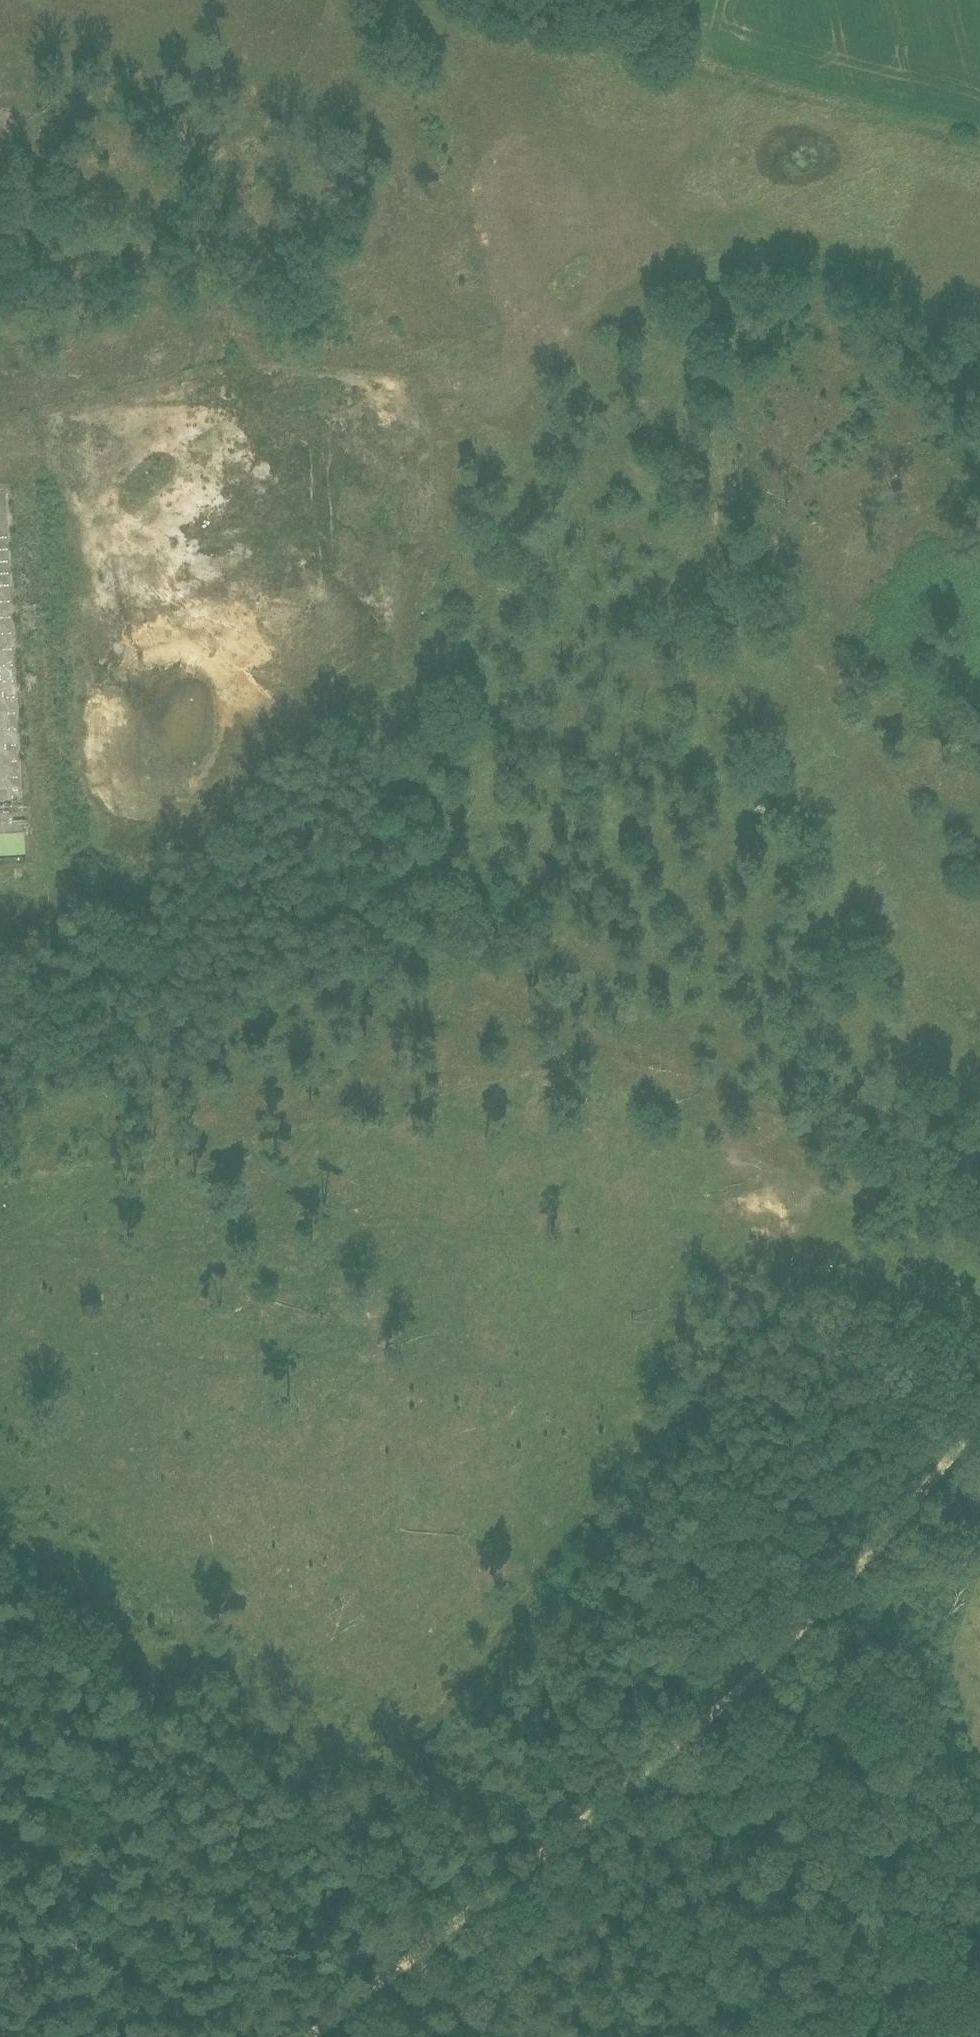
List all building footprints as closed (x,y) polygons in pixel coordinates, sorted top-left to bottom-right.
[(2,848),(31,848),(31,818),(2,818),(2,848)]
